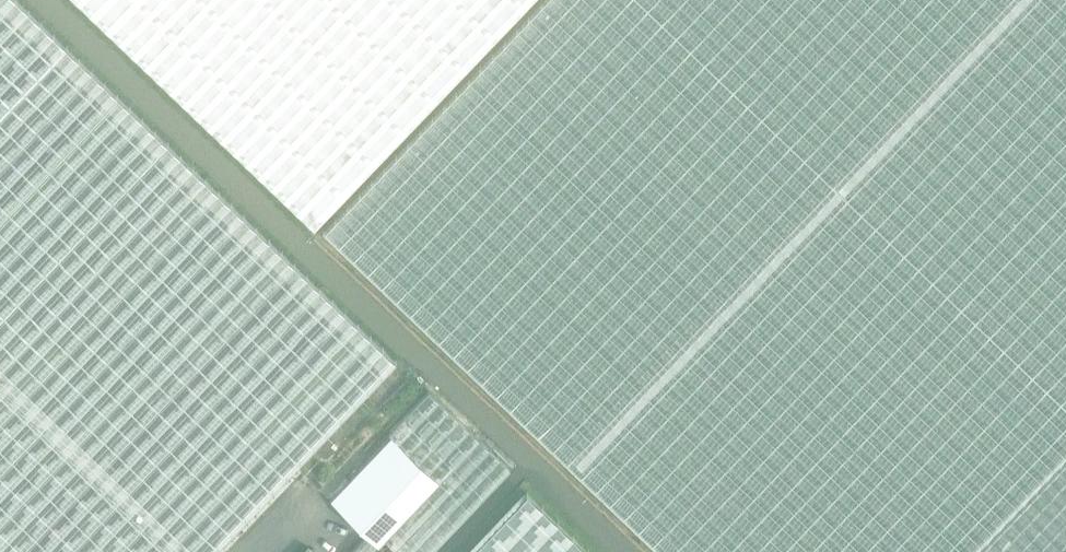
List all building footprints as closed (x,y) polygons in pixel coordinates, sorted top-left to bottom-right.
[(222,548),(397,363),(283,255),(184,160),(16,0),(0,0),(0,551),(219,551),(222,548)] [(184,98),(193,107),(315,224),(529,0),(82,0),(184,98)] [(490,56),(322,230),(348,255),(483,382),(590,482),(589,483),(661,551),(979,551),(1065,461),(1065,0),(543,0),(490,56)] [(399,551),(431,551),(511,470),(428,391),(387,433),(391,437),(438,482),(384,538),(399,551)] [(376,546),(384,538),(438,482),(391,437),(330,499),(367,535),(366,536),(376,546)] [(979,551),(1065,551),(1065,461),(979,551)] [(526,492),(469,551),(588,551),(526,492)] [(350,551),(370,551),(376,546),(366,536),(350,551)]
